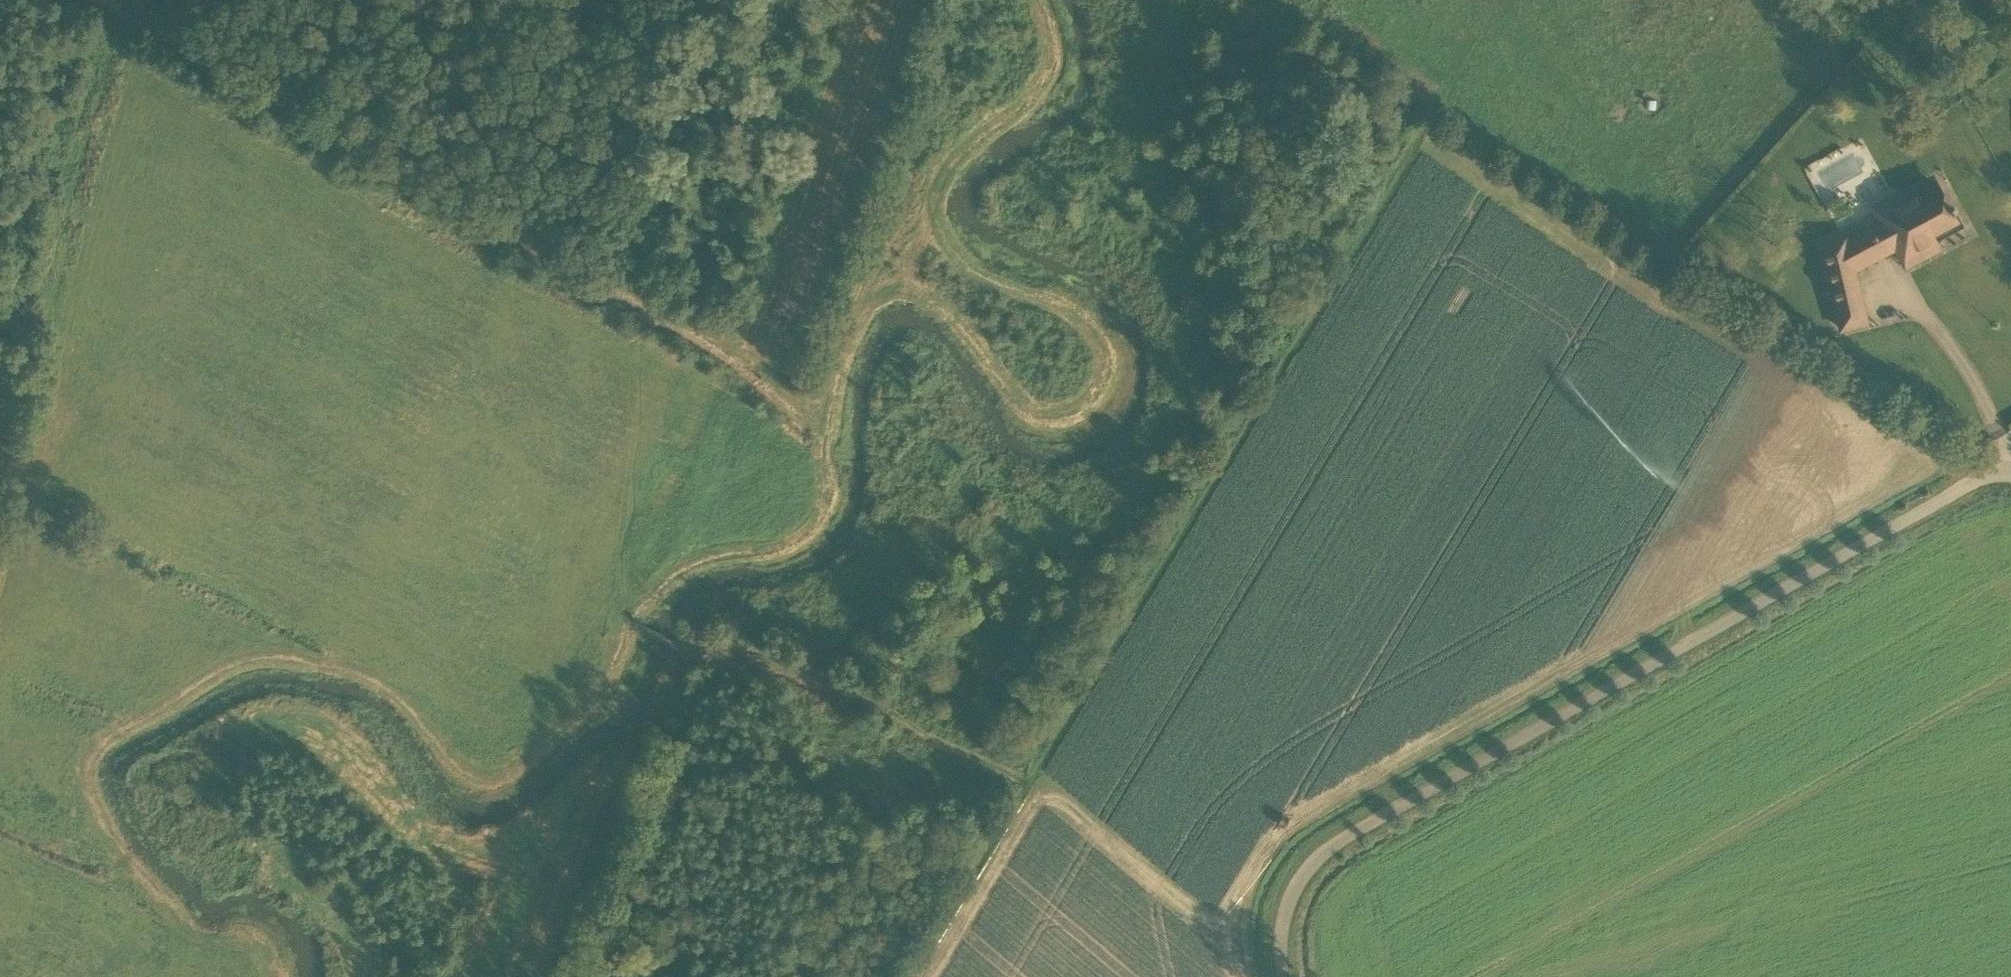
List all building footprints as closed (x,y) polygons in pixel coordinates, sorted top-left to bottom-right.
[(1940,249),(1933,235),(1957,222),(1931,174),(1873,205),(1880,217),(1884,223),(1864,233),(1871,246),(1891,236),(1907,266),(1940,249)] [(1871,246),(1864,233),(1848,242),(1847,238),(1822,244),(1839,314),(1864,308),(1852,257),(1871,246)]
